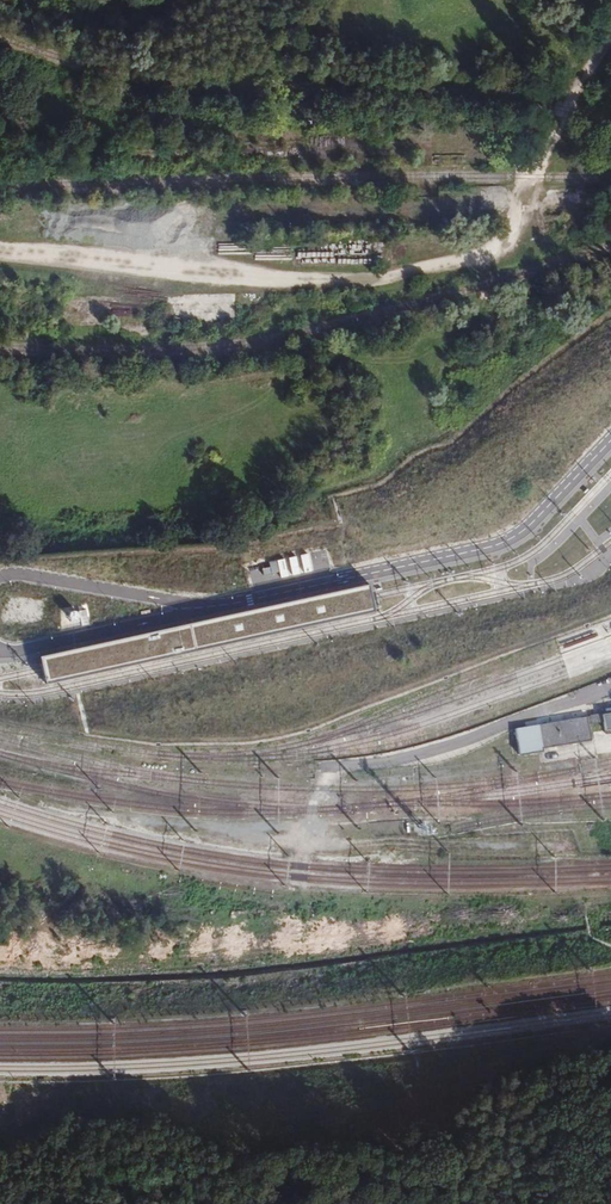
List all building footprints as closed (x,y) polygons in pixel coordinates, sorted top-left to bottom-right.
[(45,686),(379,615),(372,586),(39,658),(41,670),(45,686)] [(511,730),(515,756),(538,753),(537,749),(587,741),(585,731),(600,728),(601,732),(610,730),(610,713),(511,730)]
